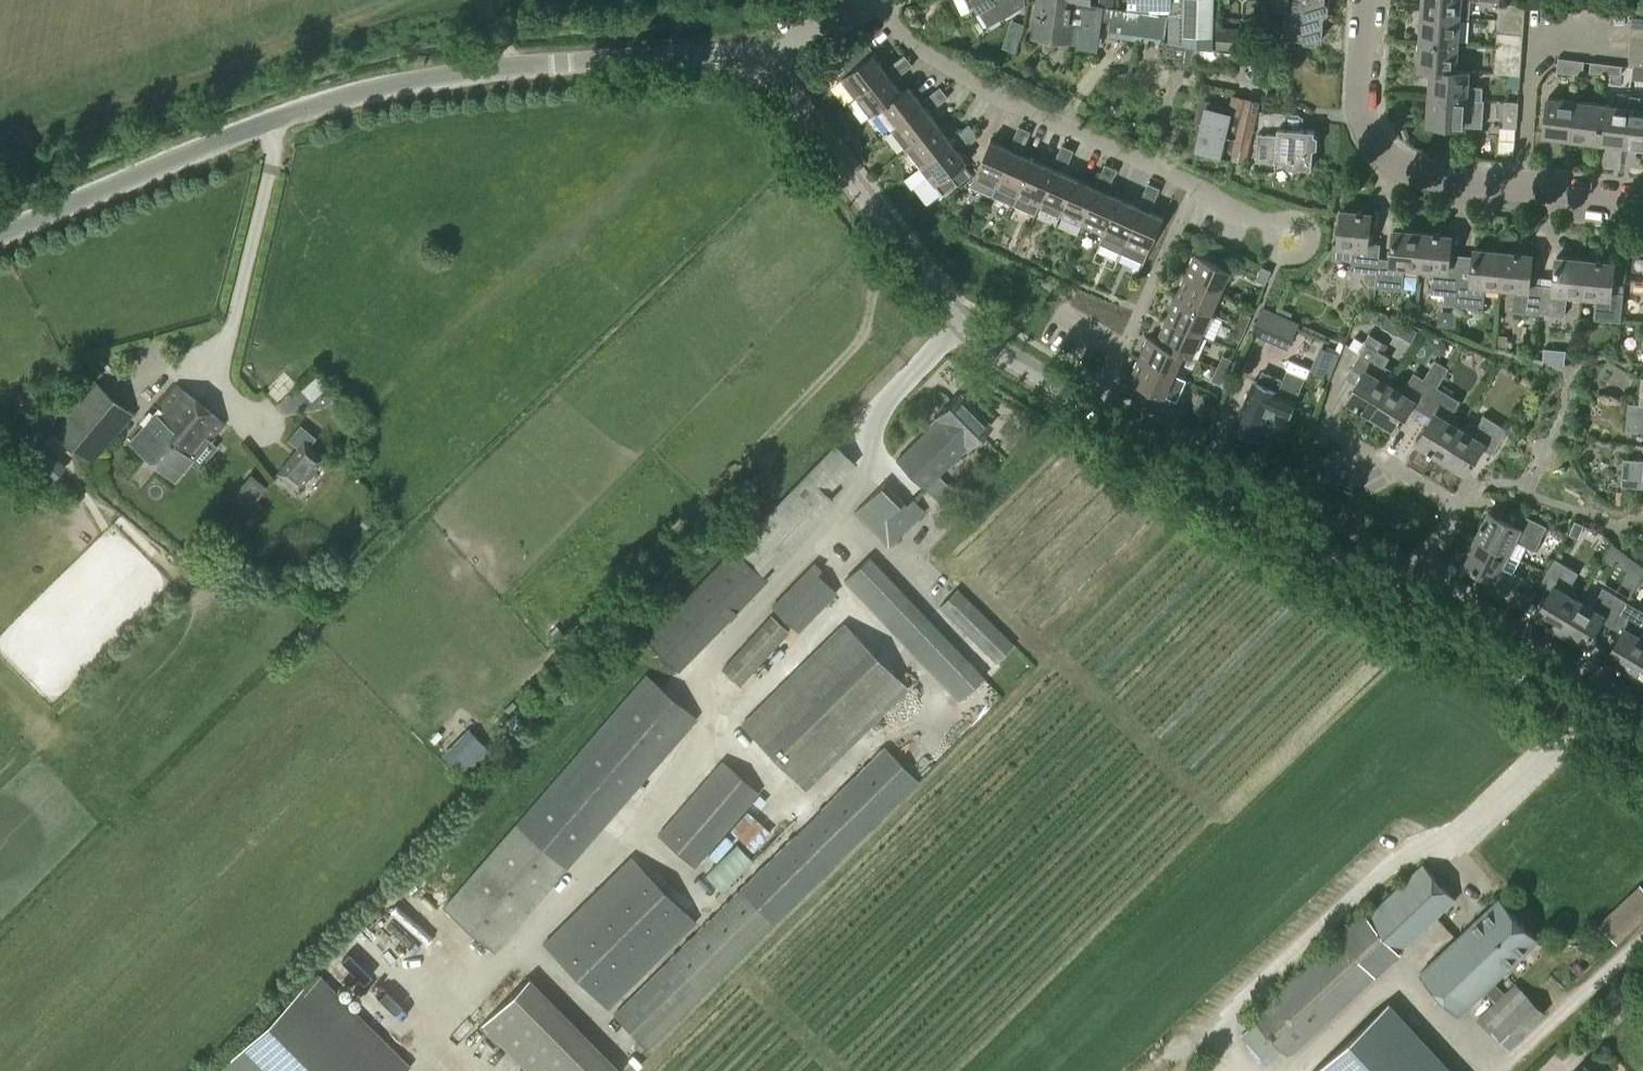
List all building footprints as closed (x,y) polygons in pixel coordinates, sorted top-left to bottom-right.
[(1027,0),(974,0),(989,23),(1027,0)] [(1035,17),(1032,36),(1078,43),(1077,48),(1098,51),(1102,18),(1112,19),(1110,37),(1164,44),(1168,16),(1160,15),(1128,10),(1088,4),(1089,2),(1075,0),(1036,0),(1034,17),(1035,17)] [(1128,10),(1160,15),(1161,10),(1168,11),(1169,8),(1183,7),(1183,0),(1128,0),(1128,10)] [(1168,11),(1170,11),(1168,42),(1211,49),(1212,0),(1183,0),(1183,7),(1169,8),(1168,11)] [(1327,12),(1328,0),(1289,0),(1288,12),(1284,12),(1282,36),(1300,37),(1303,42),(1314,43),(1316,39),(1320,39),(1322,15),(1327,12)] [(1421,14),(1457,17),(1457,16),(1468,16),(1469,0),(1422,0),(1421,14)] [(1522,20),(1523,6),(1497,4),(1496,18),(1522,20)] [(1455,45),(1457,17),(1421,14),(1419,42),(1455,45)] [(1631,16),(1631,26),(1642,27),(1642,17),(1631,16)] [(1521,35),(1522,20),(1496,18),(1495,33),(1521,35)] [(1246,50),(1248,28),(1218,25),(1216,47),(1246,50)] [(1631,26),(1630,41),(1642,42),(1642,27),(1631,26)] [(1520,48),(1521,35),(1495,33),(1494,47),(1520,48)] [(1008,34),(1004,46),(1016,49),(1020,38),(1008,34)] [(1240,54),(1211,49),(1168,42),(1166,41),(1162,60),(1171,62),(1171,66),(1191,70),(1193,60),(1237,69),(1240,54)] [(1630,41),(1629,53),(1642,54),(1642,42),(1630,41)] [(856,96),(886,72),(872,54),(874,52),(866,42),(844,59),(852,69),(841,78),(856,96)] [(1467,72),(1467,71),(1453,70),(1455,45),(1419,42),(1417,68),(1467,72)] [(1286,46),(1273,45),(1272,58),(1285,59),(1286,46)] [(1519,62),(1520,48),(1494,47),(1493,60),(1519,62)] [(1629,53),(1628,65),(1642,67),(1642,54),(1629,53)] [(906,70),(912,65),(904,55),(898,60),(906,70)] [(1579,75),(1581,61),(1557,58),(1555,71),(1579,75)] [(898,76),(906,70),(898,60),(890,66),(898,76)] [(1518,76),(1519,62),(1493,60),(1492,74),(1518,76)] [(1603,73),(1604,64),(1588,62),(1587,71),(1603,73)] [(1619,76),(1621,67),(1604,64),(1603,73),(1619,76)] [(1254,83),(1263,83),(1264,69),(1255,68),(1254,83)] [(1481,100),(1482,86),(1466,85),(1467,72),(1417,68),(1417,69),(1430,70),(1429,96),(1481,100)] [(871,116),(877,111),(877,110),(901,91),(886,72),(856,96),(871,116)] [(891,128),(922,105),(907,86),(901,91),(877,110),(877,111),(891,128)] [(941,102),(947,98),(939,87),(933,92),(941,102)] [(933,109),(941,102),(933,92),(925,98),(933,109)] [(1188,149),(1187,154),(1197,157),(1198,153),(1216,157),(1217,155),(1232,158),(1242,116),(1245,99),(1232,96),(1228,113),(1226,113),(1227,110),(1209,106),(1210,101),(1200,99),(1198,106),(1199,106),(1189,149),(1188,149)] [(1483,101),(1481,100),(1429,96),(1426,124),(1481,128),(1483,101)] [(1622,144),(1642,147),(1642,98),(1628,96),(1626,107),(1622,144)] [(1569,138),(1573,101),(1545,97),(1541,134),(1569,138)] [(1595,141),(1599,104),(1573,101),(1569,138),(1595,141)] [(1516,129),(1517,103),(1517,102),(1503,102),(1503,129),(1516,129)] [(1622,144),(1626,107),(1599,104),(1595,141),(1622,144)] [(906,147),(936,124),(922,105),(891,128),(906,147)] [(1310,168),(1312,149),(1316,147),(1317,136),(1313,133),(1313,130),(1283,128),(1284,112),(1258,111),(1254,169),(1274,171),(1275,160),(1287,161),(1287,166),(1310,168)] [(1242,116),(1232,158),(1244,161),(1254,118),(1242,116)] [(920,166),(951,143),(936,124),(906,147),(920,166)] [(970,139),(976,134),(968,125),(962,129),(970,139)] [(1026,139),(1030,132),(1018,127),(1015,134),(1026,139)] [(951,143),(920,166),(935,185),(936,184),(944,194),(958,183),(959,185),(972,175),(964,163),(966,162),(956,149),(970,139),(962,129),(954,135),(957,138),(951,143)] [(1013,151),(993,196),(1014,206),(1034,160),(1020,154),(1026,139),(1015,134),(1011,143),(1015,145),(1013,151)] [(993,196),(1013,151),(990,141),(974,177),(970,186),(993,196)] [(1069,159),(1073,151),(1061,146),(1058,153),(1069,159)] [(1066,167),(1069,159),(1058,153),(1054,162),(1066,167)] [(1039,205),(1055,170),(1034,160),(1014,206),(1035,215),(1039,205)] [(1113,177),(1116,170),(1104,165),(1101,172),(1113,177)] [(1061,215),(1076,179),(1055,170),(1039,205),(1061,215)] [(1109,186),(1113,177),(1101,172),(1097,181),(1109,186)] [(1082,224),(1098,189),(1076,179),(1061,215),(1082,224)] [(1156,196),(1159,189),(1147,184),(1144,191),(1156,196)] [(1104,234),(1119,198),(1098,189),(1082,224),(1104,234)] [(1143,201),(1141,208),(1142,208),(1126,244),(1121,253),(1143,263),(1163,218),(1149,211),(1152,205),(1156,196),(1144,191),(1140,200),(1143,201)] [(1121,253),(1126,244),(1142,208),(1141,208),(1119,198),(1104,234),(1099,243),(1121,253)] [(1378,257),(1379,243),(1367,241),(1369,213),(1340,210),(1337,243),(1334,243),(1332,257),(1350,259),(1349,269),(1363,271),(1362,279),(1368,285),(1374,286),(1377,256),(1378,257)] [(1418,268),(1421,232),(1393,229),(1390,258),(1378,257),(1377,256),(1374,286),(1402,288),(1404,267),(1418,268)] [(1456,305),(1459,276),(1460,266),(1447,265),(1450,235),(1421,232),(1418,268),(1434,270),(1432,292),(1445,293),(1444,304),(1456,305)] [(1498,287),(1499,273),(1501,251),(1475,249),(1472,277),(1459,276),(1456,305),(1483,307),(1485,286),(1498,287)] [(1538,313),(1541,284),(1528,282),(1531,254),(1501,251),(1499,273),(1498,287),(1513,289),(1511,311),(1538,313)] [(1220,292),(1229,273),(1230,270),(1195,254),(1185,276),(1220,292)] [(1582,295),(1584,273),(1585,259),(1556,257),(1553,285),(1541,284),(1538,313),(1565,316),(1567,294),(1582,295)] [(1620,321),(1622,293),(1610,291),(1613,262),(1585,259),(1584,273),(1582,295),(1596,296),(1594,319),(1620,321)] [(1265,285),(1270,273),(1271,271),(1262,267),(1256,281),(1265,285)] [(1211,314),(1220,292),(1185,276),(1175,298),(1211,314)] [(1201,336),(1211,314),(1175,298),(1166,320),(1201,336)] [(1279,313),(1262,306),(1250,333),(1288,349),(1299,321),(1290,318),(1293,312),(1281,307),(1279,313)] [(1245,329),(1250,317),(1242,313),(1236,325),(1245,329)] [(1191,358),(1201,336),(1166,320),(1156,341),(1183,353),(1183,354),(1191,358)] [(1239,341),(1245,329),(1236,325),(1231,337),(1239,341)] [(1350,368),(1360,374),(1346,399),(1371,414),(1388,384),(1389,385),(1397,372),(1385,365),(1390,357),(1378,350),(1383,342),(1369,334),(1364,342),(1366,343),(1350,368)] [(1173,376),(1183,354),(1183,353),(1156,341),(1148,337),(1138,360),(1173,376)] [(1356,352),(1362,343),(1353,337),(1347,346),(1356,352)] [(1321,346),(1316,359),(1335,366),(1339,354),(1321,346)] [(1225,373),(1225,372),(1231,360),(1222,356),(1216,369),(1225,373)] [(1437,387),(1449,367),(1436,359),(1423,379),(1413,373),(1402,392),(1389,385),(1388,384),(1371,414),(1395,428),(1409,404),(1420,410),(1435,386),(1437,387)] [(1165,411),(1170,399),(1164,396),(1173,376),(1138,360),(1129,382),(1144,388),(1139,400),(1165,411)] [(1220,384),(1225,373),(1216,369),(1211,380),(1220,384)] [(319,370),(301,387),(313,399),(331,383),(319,370)] [(1253,381),(1232,427),(1257,438),(1270,408),(1288,416),(1295,400),(1294,399),(1304,378),(1287,370),(1283,380),(1262,370),(1257,382),(1253,381)] [(89,464),(132,414),(93,380),(50,430),(89,464)] [(173,480),(191,459),(222,423),(176,385),(128,442),(173,480)] [(1441,457),(1459,427),(1447,420),(1459,400),(1437,387),(1435,386),(1420,410),(1432,418),(1417,443),(1441,457)] [(968,447),(990,425),(958,392),(935,415),(937,417),(894,459),(922,488),(965,445),(968,447)] [(1639,404),(1639,405),(1629,404),(1626,431),(1642,433),(1642,404),(1639,404)] [(1492,454),(1506,429),(1484,416),(1473,435),(1459,427),(1441,457),(1466,472),(1480,447),(1492,454)] [(1190,432),(1202,439),(1207,430),(1195,423),(1190,432)] [(295,488),(321,456),(307,445),(314,437),(298,424),(285,439),(295,447),(275,472),(295,488)] [(50,481),(66,465),(45,444),(29,461),(50,481)] [(677,670),(771,572),(765,567),(833,498),(826,492),(853,464),(833,444),(804,474),(734,546),(644,639),(677,670)] [(1623,460),(1620,485),(1642,488),(1642,462),(1623,460)] [(252,472),(235,493),(251,507),(269,486),(252,472)] [(905,503),(884,482),(853,511),(888,547),(925,511),(911,497),(905,503)] [(1514,526),(1488,514),(1476,538),(1519,560),(1525,547),(1534,551),(1546,528),(1520,515),(1514,526)] [(360,525),(366,531),(371,525),(365,520),(360,525)] [(1578,538),(1584,525),(1575,522),(1569,534),(1578,538)] [(1509,601),(1521,577),(1513,573),(1519,560),(1476,538),(1462,565),(1488,578),(1483,588),(1509,601)] [(1612,544),(1605,557),(1618,565),(1625,554),(1619,549),(1612,544)] [(958,700),(983,676),(926,619),(868,557),(845,579),(902,641),(958,700)] [(1559,630),(1577,601),(1564,594),(1576,573),(1553,559),(1539,584),(1549,591),(1535,615),(1559,630)] [(797,630),(836,590),(817,571),(820,567),(814,561),(771,605),(797,630)] [(998,661),(1014,644),(956,588),(940,605),(998,661)] [(1609,627),(1624,602),(1601,589),(1589,608),(1577,601),(1559,630),(1584,644),(1598,620),(1609,627)] [(1609,627),(1620,633),(1606,658),(1630,672),(1642,651),(1642,625),(1642,624),(1642,622),(1642,614),(1624,602),(1609,627)] [(738,684),(788,629),(771,614),(721,669),(738,684)] [(805,789),(907,688),(843,623),(741,724),(805,789)] [(1630,672),(1642,680),(1642,651),(1630,672)] [(491,949),(694,717),(644,673),(441,905),(491,949)] [(492,732),(478,718),(452,746),(465,759),(492,732)] [(645,1048),(700,994),(906,790),(917,779),(885,746),(874,757),(668,961),(613,1014),(645,1048)] [(694,866),(758,792),(721,760),(657,834),(694,866)] [(721,889),(752,859),(736,843),(705,873),(721,889)] [(606,1009),(695,922),(631,857),(543,944),(606,1009)] [(1288,1055),(1456,898),(1424,864),(1367,916),(1362,911),(1250,1014),(1288,1055)] [(1642,917),(1642,890),(1640,888),(1599,926),(1614,943),(1642,917)] [(1461,1013),(1539,939),(1499,896),(1421,971),(1461,1013)] [(316,971),(219,1068),(222,1070),(406,1070),(411,1066),(316,971)] [(529,976),(481,1023),(528,1070),(621,1070),(529,976)] [(1478,1022),(1491,1035),(1527,998),(1514,985),(1478,1022)] [(1491,1035),(1509,1052),(1545,1015),(1527,998),(1491,1035)] [(1387,1000),(1309,1070),(1451,1070),(1387,1000)]
